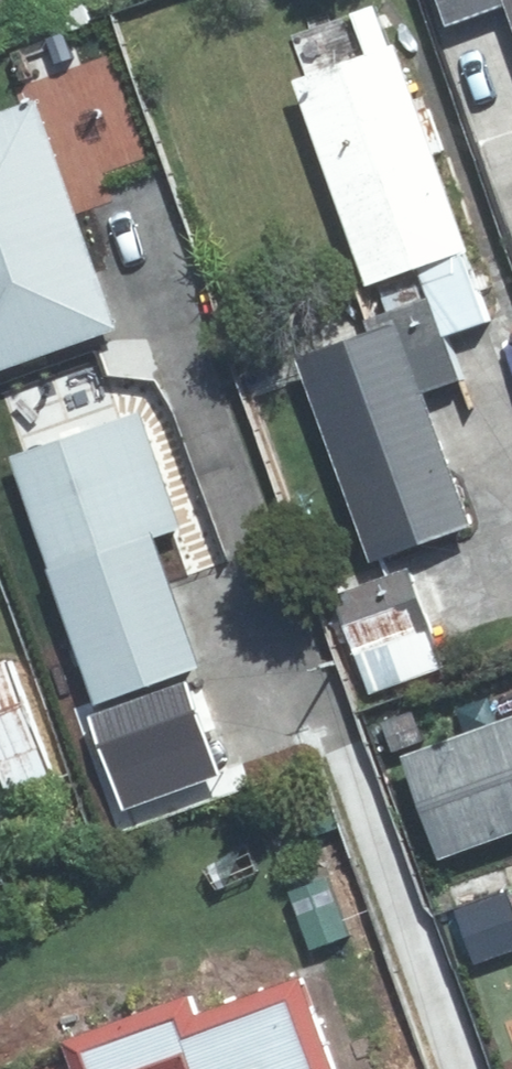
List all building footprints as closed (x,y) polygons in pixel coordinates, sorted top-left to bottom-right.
[(90,0),(88,0),(69,9),(79,30),(100,21),(90,0)] [(464,22),(511,5),(511,0),(456,0),(464,22)] [(412,43),(313,78),(387,283),(433,266),(478,251),(486,248),(452,154),(463,149),(445,104),(436,107),(412,43)] [(0,121),(0,374),(129,328),(50,103),(0,121)] [(458,337),(503,320),(478,251),(433,266),(444,298),(384,319),(387,331),(317,357),(390,561),(485,527),(438,394),(475,380),(458,337)] [(28,457),(89,635),(75,640),(83,665),(102,658),(117,706),(107,709),(126,765),(221,732),(200,670),(216,664),(172,534),(195,526),(156,413),(28,457)] [(423,568),(349,591),(381,689),(455,666),(423,568)] [(0,671),(0,768),(11,764),(23,799),(64,783),(19,663),(0,671)] [(425,711),(397,722),(409,751),(437,739),(425,711)] [(423,757),(460,856),(511,836),(511,723),(423,757)] [(128,806),(96,813),(103,839),(134,832),(128,806)] [(509,860),(452,881),(490,978),(511,970),(511,868),(509,860)] [(317,977),(212,1016),(205,995),(77,1041),(86,1068),(350,1068),(317,977)]
